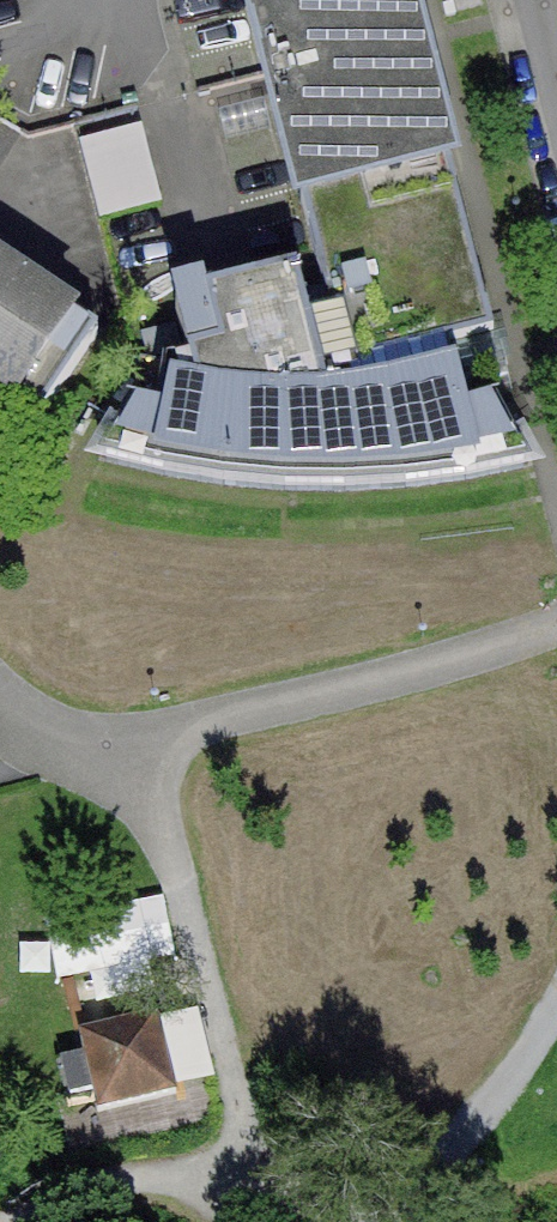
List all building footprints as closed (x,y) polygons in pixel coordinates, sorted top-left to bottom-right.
[(448,159),(422,54),(409,58),(401,31),(416,27),(409,0),(250,0),(302,198),(448,159)] [(163,203),(141,123),(78,141),(99,220),(163,203)] [(448,350),(497,339),(448,159),(302,198),(334,318),(309,325),(296,274),(207,298),(208,301),(177,310),(191,361),(448,350)] [(73,310),(0,262),(0,418),(1,416),(33,438),(101,336),(69,315),(73,310)] [(191,361),(164,364),(155,411),(132,406),(102,459),(152,470),(178,475),(218,482),(259,487),(299,489),(343,489),(397,486),(453,480),(491,472),(529,462),(497,403),(464,414),(448,350),(191,361)] [(92,1092),(96,1112),(178,1094),(160,1016),(79,1034),(84,1056),(62,1062),(70,1097),(92,1092)]
